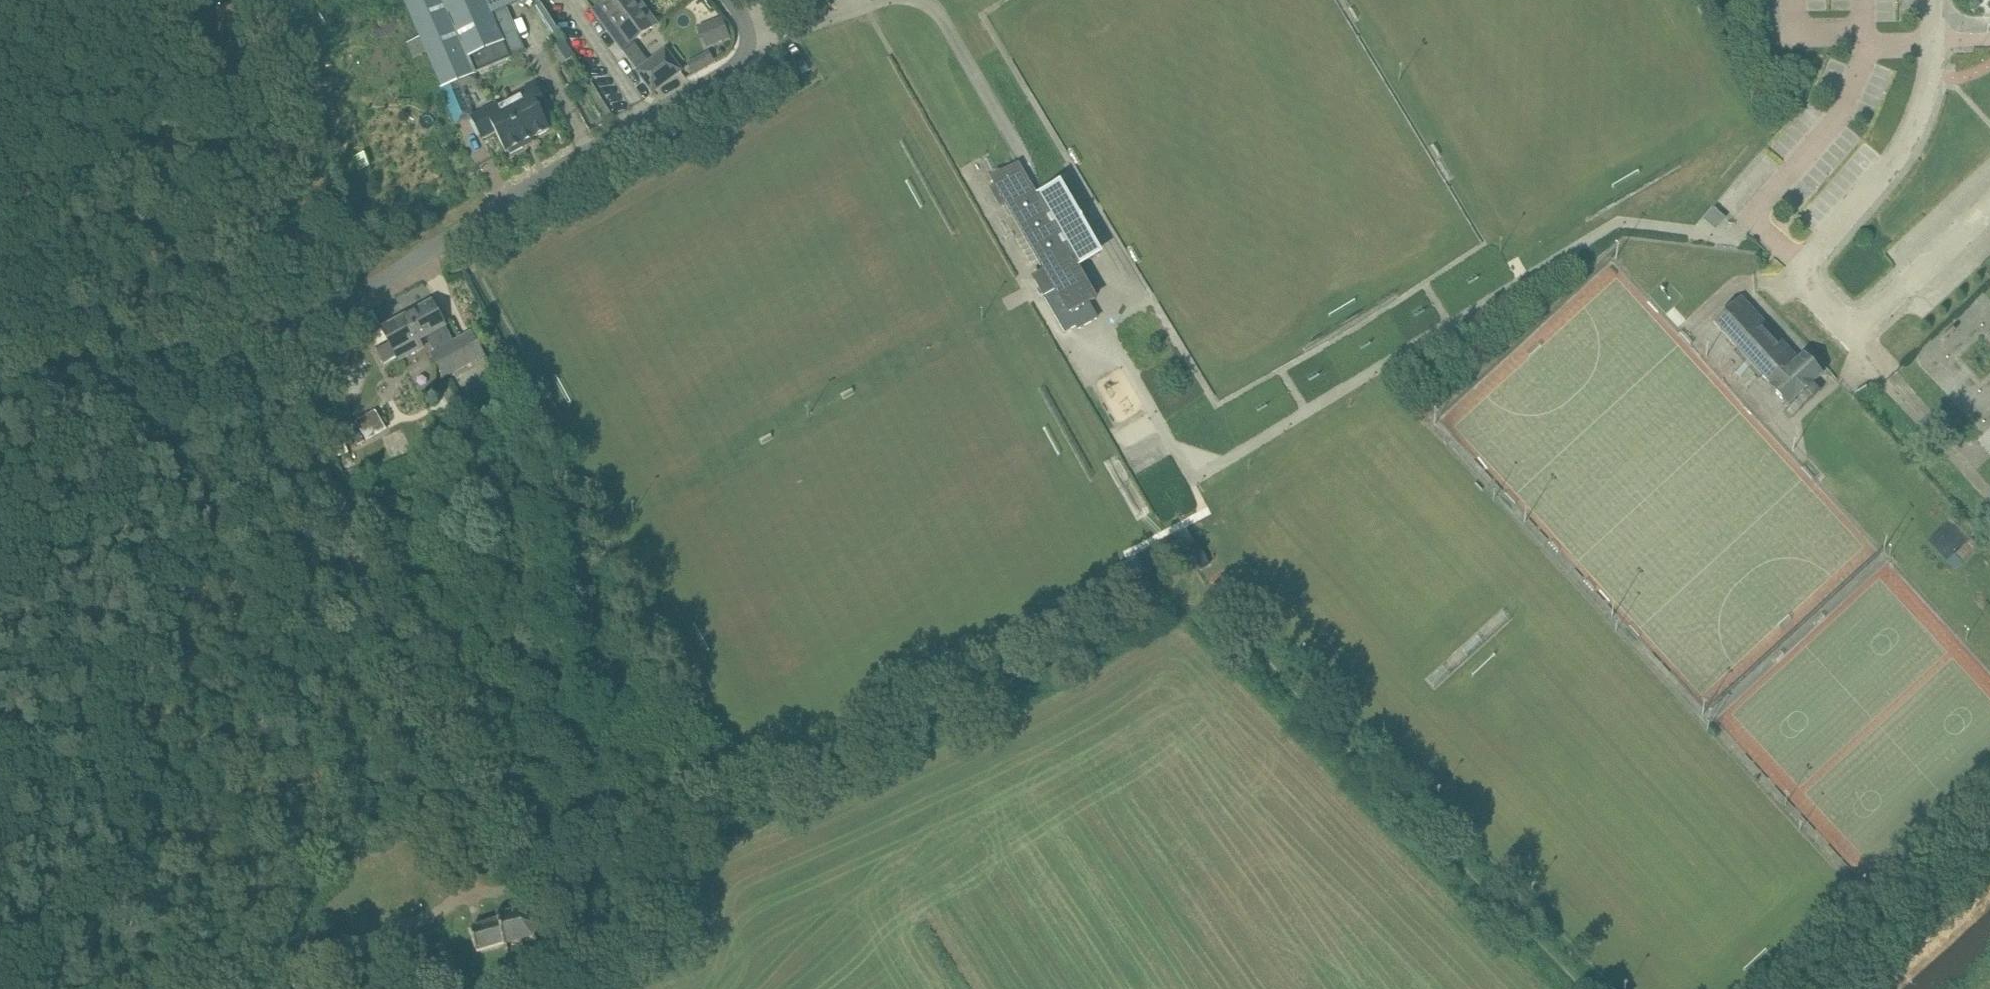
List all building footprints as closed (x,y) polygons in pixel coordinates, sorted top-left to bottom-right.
[(459,125),(473,118),(476,116),(473,109),(463,114),(451,86),(512,59),(492,13),(506,7),(520,0),(404,0),(459,125)] [(593,12),(610,34),(622,50),(633,42),(657,24),(646,8),(640,0),(608,0),(603,4),(601,5),(593,12)] [(234,3),(217,6),(220,37),(237,35),(234,3)] [(727,39),(719,18),(699,26),(707,47),(727,39)] [(653,91),(681,70),(666,50),(638,71),(653,91)] [(476,116),(473,118),(483,138),(497,131),(507,151),(509,150),(511,153),(523,147),(521,143),(549,129),(542,114),(547,112),(535,87),(524,92),(526,96),(492,112),(490,109),(476,116)] [(1019,164),(993,179),(1045,272),(1034,278),(1055,315),(1065,332),(1076,326),(1078,329),(1098,318),(1088,302),(1096,298),(1074,260),(1075,253),(1047,204),(1041,203),(1019,164)] [(1724,217),(1715,209),(1707,218),(1717,226),(1724,217)] [(1741,296),(1727,310),(1714,322),(1771,385),(1799,360),(1741,296)] [(432,302),(383,328),(391,343),(377,350),(384,364),(398,357),(400,359),(424,346),(420,339),(428,335),(437,352),(433,354),(445,376),(484,355),(472,333),(453,343),(444,326),(445,326),(443,323),(446,320),(441,311),(437,311),(432,302)] [(1771,385),(1770,386),(1788,405),(1822,374),(1804,355),(1799,359),(1799,360),(1771,385)] [(378,415),(358,426),(366,441),(386,429),(378,415)] [(540,917),(539,914),(529,907),(526,906),(497,912),(498,919),(471,928),(477,952),(504,944),(506,951),(536,944),(538,942),(542,931),(543,927),(540,917)]
